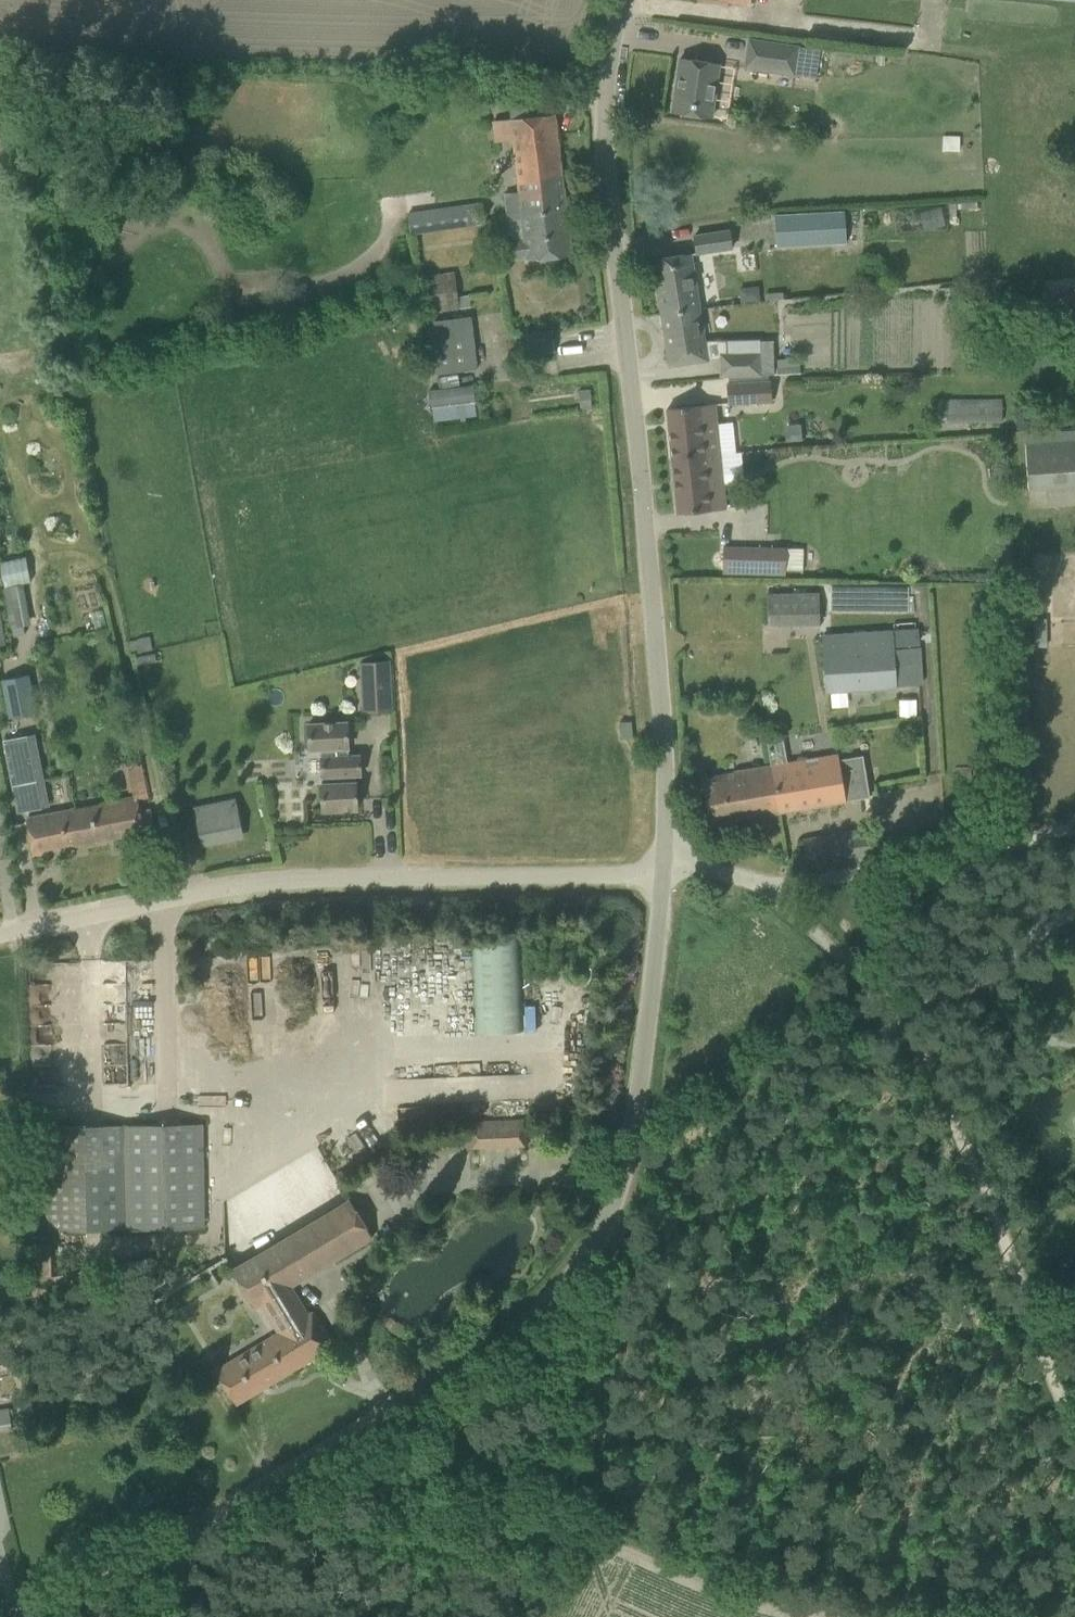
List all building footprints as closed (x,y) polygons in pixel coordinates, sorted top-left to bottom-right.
[(745,68),(794,75),(798,46),(749,39),(745,68)] [(672,112),(711,118),(719,63),(680,58),(672,112)] [(506,238),(508,258),(525,257),(526,261),(572,255),(554,114),(509,119),(518,190),(504,192),(509,238),(506,238)] [(826,129),(807,129),(807,139),(826,138),(826,129)] [(434,217),(413,220),(414,232),(484,223),(481,202),(433,209),(434,217)] [(940,207),(919,213),(924,229),(944,224),(940,207)] [(844,210),(775,215),(777,246),(846,242),(844,210)] [(693,233),(696,253),(733,248),(730,228),(693,233)] [(720,376),(728,376),(767,373),(774,373),(772,339),(759,340),(759,338),(706,339),(692,253),(653,259),(669,366),(709,359),(709,358),(719,357),(720,376)] [(420,276),(425,312),(471,307),(470,294),(457,296),(454,271),(420,276)] [(1063,305),(1074,305),(1074,277),(1062,277),(1063,305)] [(426,321),(432,373),(477,368),(471,316),(426,321)] [(525,334),(529,355),(555,351),(551,330),(525,334)] [(767,373),(728,376),(728,382),(727,382),(728,404),(772,401),(771,379),(768,379),(767,373)] [(484,389),(434,398),(440,431),(490,422),(484,389)] [(938,399),(937,421),(946,421),(1001,422),(1001,399),(947,399),(938,399)] [(677,514),(726,509),(716,404),(667,409),(677,514)] [(1074,485),(1074,430),(1026,433),(1029,488),(1074,485)] [(723,572),(785,574),(786,548),(723,547),(723,572)] [(819,591),(766,591),(766,625),(819,624),(819,591)] [(8,612),(12,639),(29,637),(25,609),(8,612)] [(823,635),(825,689),(896,685),(896,683),(920,681),(917,631),(893,631),(893,630),(823,635)] [(154,653),(136,656),(137,665),(155,662),(154,653)] [(359,661),(362,711),(392,710),(389,659),(359,661)] [(7,705),(27,701),(17,661),(0,665),(0,676),(7,705)] [(309,750),(328,749),(328,756),(322,757),(323,777),(329,776),(330,784),(321,784),(322,810),(357,809),(356,782),(354,783),(353,775),(361,775),(360,755),(347,755),(346,748),(349,748),(347,722),(308,724),(309,750)] [(740,770),(741,777),(703,783),(710,824),(846,801),(846,799),(867,795),(860,757),(840,760),(839,754),(785,763),(781,738),(767,740),(771,765),(740,770)] [(13,752),(24,808),(48,804),(37,747),(13,752)] [(145,832),(137,795),(26,816),(33,854),(145,832)] [(235,800),(194,808),(202,844),(243,836),(235,800)] [(522,936),(476,937),(478,1032),(524,1031),(522,936)] [(469,1122),(470,1148),(527,1145),(526,1119),(469,1122)] [(45,1125),(46,1230),(205,1227),(203,1122),(45,1125)] [(292,1284),(372,1236),(349,1199),(232,1269),(255,1307),(260,1303),(276,1331),(215,1368),(236,1404),(335,1345),(313,1308),(308,1311),(292,1284)] [(0,1380),(0,1394),(16,1392),(14,1378),(0,1380)] [(11,1425),(8,1407),(0,1409),(0,1428),(11,1425)]
